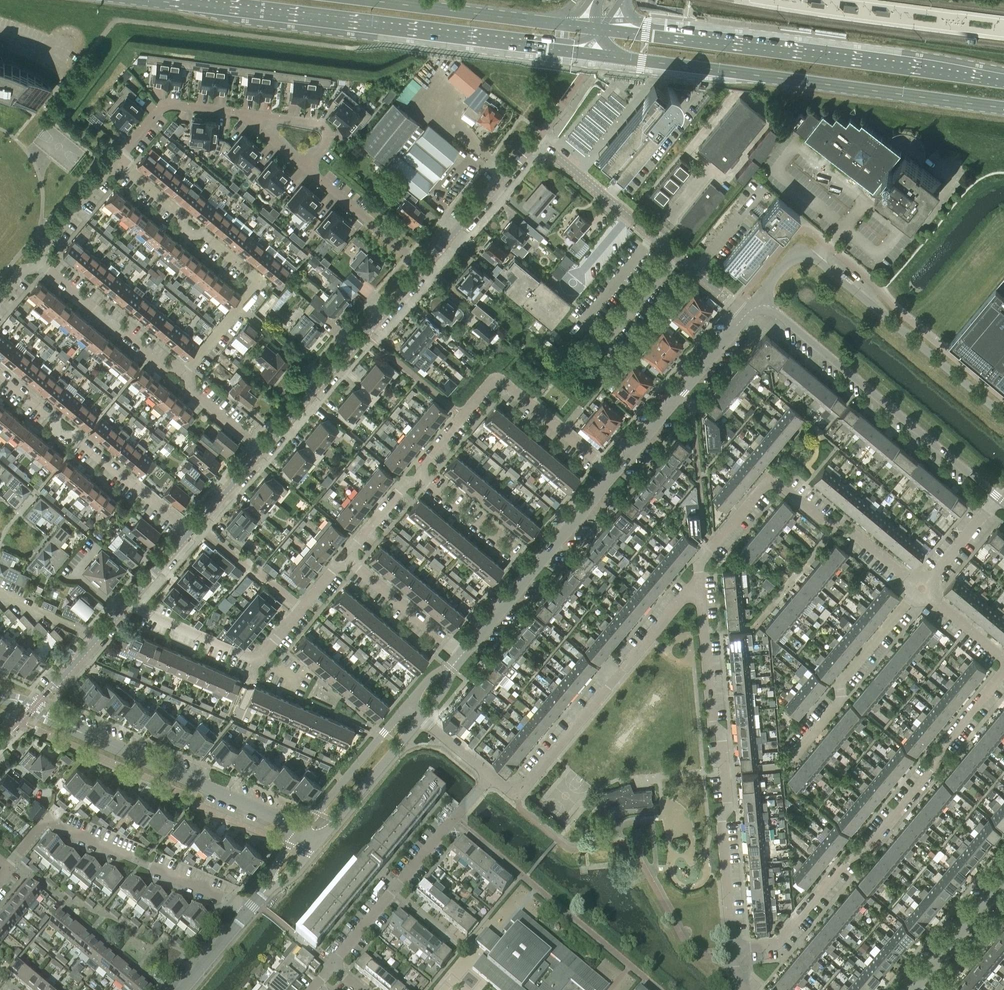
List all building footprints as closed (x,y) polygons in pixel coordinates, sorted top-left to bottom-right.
[(857,12),(857,6),(843,3),(842,10),(857,12)] [(167,85),(170,58),(147,55),(146,62),(157,64),(156,74),(153,74),(152,81),(155,82),(154,83),(167,85)] [(3,63),(1,60),(0,58),(0,89),(4,91),(11,94),(17,97),(24,100),(30,105),(36,109),(52,89),(48,85),(43,82),(38,78),(33,75),(28,73),(23,70),(18,68),(13,66),(8,64),(3,63)] [(192,68),(193,61),(170,58),(167,85),(179,86),(179,85),(182,85),(183,78),(180,77),(182,67),(192,68)] [(212,90),(216,64),(193,61),(192,68),(203,70),(201,80),(199,80),(198,87),(200,88),(200,89),(212,90)] [(485,99),(489,95),(476,84),(481,78),(461,61),(460,62),(459,64),(447,77),(467,94),(463,99),(469,104),(465,110),(477,118),(477,119),(491,129),(492,128),(493,129),(496,125),(495,124),(502,114),(495,110),(497,108),(496,107),(497,106),(491,102),(490,103),(485,99)] [(239,66),(216,63),(212,91),(219,91),(225,92),(225,91),(228,91),(229,83),(226,83),(227,73),(238,74),(239,66)] [(258,96),(261,70),(239,67),(238,74),(248,76),(247,86),(244,85),(243,93),(246,94),(246,95),(258,96)] [(131,72),(127,68),(123,74),(127,77),(131,72)] [(284,73),(261,70),(258,96),(270,98),(271,97),(273,97),(274,89),(272,89),(273,79),(283,80),(284,73)] [(304,102),(307,75),(284,73),(283,80),(294,81),(292,92),(290,91),(289,99),(291,100),(291,101),(304,102)] [(330,78),(307,75),(304,102),(310,103),(316,103),(316,102),(319,103),(320,95),(317,94),(319,84),(329,86),(330,78)] [(491,85),(485,80),(482,84),(488,89),(491,85)] [(122,92),(114,101),(135,118),(143,109),(131,99),(136,93),(125,84),(120,90),(122,92)] [(619,171),(661,124),(674,108),(673,107),(675,105),(676,106),(677,103),(678,101),(677,98),(677,95),(676,93),(675,91),(673,89),(671,88),(669,87),(667,86),(667,87),(662,92),(657,88),(653,85),(651,87),(649,89),(647,92),(645,94),(643,97),(644,97),(598,153),(600,155),(608,161),(607,161),(606,163),(610,167),(612,165),(619,171)] [(357,101),(342,89),(333,99),(338,104),(329,115),(330,116),(329,117),(338,124),(357,101)] [(738,152),(765,118),(739,97),(698,147),(724,169),(729,162),(733,165),(741,155),(738,152)] [(114,101),(107,111),(120,122),(119,123),(126,129),(133,120),(132,120),(134,118),(135,119),(135,118),(114,101)] [(372,114),(357,101),(338,124),(347,132),(357,120),(363,125),(372,114)] [(360,141),(386,162),(418,123),(392,102),(360,141)] [(890,167),(901,152),(862,122),(860,124),(851,117),(847,122),(837,115),(833,120),(824,113),(820,118),(810,110),(805,117),(800,113),(791,126),(868,185),(869,184),(883,195),(882,196),(913,220),(914,219),(913,219),(916,215),(917,215),(920,213),(924,210),(927,207),(930,204),(932,200),(935,196),(936,192),(938,188),(937,188),(940,184),(941,184),(942,183),(905,154),(894,168),(895,169),(894,170),(890,167)] [(102,121),(91,112),(87,117),(97,126),(102,121)] [(202,120),(192,119),(190,128),(192,128),(189,145),(201,147),(205,120),(205,122),(202,121),(202,120)] [(173,120),(164,130),(169,135),(178,124),(173,120)] [(218,122),(205,120),(201,147),(213,149),(213,152),(219,153),(225,139),(215,138),(218,122)] [(431,184),(460,150),(428,123),(404,152),(399,148),(394,153),(431,184)] [(742,182),(780,135),(769,126),(746,155),(750,158),(735,176),(742,182)] [(251,141),(242,133),(232,145),(225,139),(219,153),(223,156),(224,154),(234,162),(251,141)] [(260,148),(251,141),(234,162),(243,169),(241,171),(247,176),(256,166),(251,161),(260,150),(259,149),(260,148)] [(145,172),(159,155),(151,148),(137,164),(145,172)] [(431,184),(394,153),(384,166),(420,197),(431,184)] [(154,179),(168,162),(160,155),(159,155),(145,172),(154,179)] [(281,166),(271,158),(261,170),(256,166),(247,176),(253,181),(255,179),(264,187),(281,166)] [(662,205),(691,169),(692,168),(679,158),(649,194),(662,205)] [(162,186),(173,172),(173,171),(175,168),(168,162),(154,179),(162,186)] [(289,174),(289,173),(281,166),(264,187),(273,195),(290,175),(289,174)] [(170,192),(182,179),(173,172),(162,186),(170,192)] [(179,199),(193,183),(184,176),(182,179),(170,192),(179,199)] [(187,206),(198,193),(202,188),(194,181),(193,183),(179,199),(187,206)] [(235,190),(239,186),(233,182),(230,186),(235,190)] [(311,191),(301,183),(284,204),(294,212),(311,191)] [(536,215),(554,194),(542,183),(524,204),(536,215)] [(694,231),(724,195),(710,183),(680,220),(694,231)] [(425,213),(413,203),(418,198),(406,188),(397,199),(400,202),(396,208),(410,219),(407,222),(413,227),(425,213)] [(112,211),(124,197),(115,190),(104,204),(112,211)] [(319,198),(311,191),(294,212),(303,220),(320,200),(319,199),(319,198)] [(195,213),(207,200),(198,193),(187,206),(195,213)] [(121,218),(132,204),(124,197),(112,211),(121,218)] [(769,251),(799,215),(778,197),(761,217),(760,216),(757,219),(758,220),(723,262),(744,280),(762,259),(757,255),(761,251),(763,254),(767,249),(769,251)] [(203,220),(215,206),(207,200),(195,213),(203,220)] [(212,227),(226,210),(218,203),(215,206),(203,220),(212,227)] [(129,225),(141,211),(132,204),(121,218),(129,225)] [(269,211),(263,207),(260,211),(265,215),(269,211)] [(341,216),(331,208),(314,229),(324,237),(341,216)] [(220,234),(234,217),(226,210),(212,227),(220,234)] [(138,232),(149,218),(141,211),(129,225),(138,232)] [(271,220),(274,216),(269,211),(265,215),(271,220)] [(578,214),(564,230),(575,240),(568,247),(575,253),(585,241),(579,235),(589,224),(578,214)] [(229,241),(244,223),(236,216),(234,217),(220,234),(229,241)] [(341,217),(341,216),(324,237),(333,244),(331,246),(337,252),(346,241),(341,236),(345,232),(351,225),(343,218),(343,219),(341,217)] [(146,239),(157,225),(149,218),(138,232),(146,239)] [(522,236),(525,232),(523,231),(524,229),(523,228),(524,226),(519,222),(517,225),(510,220),(503,229),(505,231),(501,236),(506,240),(507,238),(514,244),(510,248),(521,257),(528,249),(522,244),(526,239),(522,236)] [(545,235),(552,227),(546,222),(543,227),(541,225),(537,229),(545,235)] [(237,248),(248,234),(252,230),(244,223),(229,241),(237,248)] [(154,246),(165,232),(157,225),(146,239),(142,243),(151,249),(154,246)] [(544,236),(531,225),(527,230),(539,241),(544,236)] [(159,257),(174,239),(165,232),(154,246),(162,253),(159,257)] [(295,240),(299,236),(293,232),(290,236),(295,240)] [(245,255),(257,241),(248,234),(237,248),(245,255)] [(301,245),(304,241),(299,236),(295,240),(301,245)] [(509,250),(496,239),(494,242),(492,240),(494,238),(493,238),(491,241),(489,240),(485,246),(486,247),(485,248),(485,249),(486,248),(491,253),(490,254),(494,257),(495,256),(500,261),(509,250)] [(71,260),(82,246),(74,239),(63,253),(71,260)] [(168,264),(182,246),(174,239),(159,257),(168,264)] [(254,262),(265,248),(257,241),(245,255),(254,262)] [(262,269),(277,251),(269,244),(265,248),(254,262),(262,269)] [(79,267),(91,253),(82,246),(71,260),(79,267)] [(179,267),(191,253),(182,246),(168,264),(171,260),(179,267)] [(359,251),(354,257),(359,261),(354,267),(368,279),(381,265),(367,252),(366,254),(361,249),(359,251)] [(270,276),(285,257),(277,251),(262,269),(270,276)] [(88,274),(99,260),(91,253),(79,267),(88,274)] [(187,274),(199,260),(191,253),(179,267),(187,274)] [(566,271),(574,262),(565,255),(558,264),(566,271)] [(279,283),(290,270),(293,272),(297,267),(285,257),(270,276),(279,283)] [(326,266),(330,262),(324,257),(321,261),(326,266)] [(512,279),(505,288),(551,327),(571,302),(540,276),(539,278),(515,258),(508,266),(511,269),(507,274),(512,279)] [(96,281),(111,264),(111,263),(107,267),(99,260),(88,274),(96,281)] [(196,281),(207,267),(199,260),(187,274),(196,281)] [(104,288),(119,270),(111,264),(96,281),(104,288)] [(499,291),(505,283),(496,276),(493,279),(489,275),(484,270),(482,272),(472,264),(469,267),(468,266),(463,272),(484,291),(490,284),(499,291)] [(159,274),(155,271),(150,267),(148,269),(149,271),(152,274),(156,278),(159,274)] [(204,288),(216,274),(207,267),(196,281),(204,288)] [(113,295),(124,281),(116,274),(119,271),(119,270),(104,288),(113,295)] [(350,297),(338,286),(342,281),(332,272),(327,277),(335,284),(331,287),(334,289),(329,295),(343,306),(345,305),(348,302),(347,300),(350,297)] [(344,280),(356,290),(363,282),(351,272),(344,280)] [(465,292),(465,293),(475,301),(484,291),(463,272),(458,279),(459,279),(455,284),(465,292)] [(212,294),(224,281),(216,274),(204,288),(212,294)] [(1003,388),(1003,277),(949,342),(988,374),(987,376),(988,378),(990,378),(992,377),(1003,388)] [(121,302),(133,288),(124,281),(113,295),(121,302)] [(221,301),(232,288),(224,281),(212,294),(221,301)] [(36,303),(48,289),(39,282),(28,295),(36,303)] [(277,319),(297,295),(287,287),(267,310),(277,319)] [(130,309),(141,295),(133,288),(121,302),(130,309)] [(229,309),(241,295),(232,288),(221,301),(229,309)] [(41,314),(56,296),(48,289),(36,303),(32,307),(41,314)] [(692,313),(703,299),(694,291),(689,297),(686,294),(682,299),(685,301),(682,305),(692,313)] [(343,306),(329,295),(324,300),(316,294),(310,302),(315,306),(319,309),(322,305),(334,316),(338,311),(340,312),(342,308),(342,306),(343,306)] [(138,316),(149,302),(141,295),(130,309),(138,316)] [(49,321),(64,303),(56,296),(41,314),(49,321)] [(462,309),(460,308),(451,301),(450,303),(442,297),(442,298),(440,297),(439,296),(437,296),(435,296),(434,297),(432,298),(431,299),(431,301),(430,303),(430,304),(431,306),(431,307),(433,309),(432,310),(435,313),(432,317),(443,326),(447,321),(451,324),(456,317),(459,319),(461,315),(462,314),(462,312),(462,311),(462,309)] [(708,313),(713,307),(703,299),(692,313),(702,320),(704,317),(707,320),(711,315),(708,313)] [(146,323),(158,309),(149,302),(138,316),(146,323)] [(494,316),(477,302),(471,308),(489,323),(494,316)] [(61,323),(73,310),(64,303),(49,321),(53,316),(61,323)] [(681,326),(692,313),(682,305),(680,308),(677,305),(673,310),(676,313),(671,318),(681,326)] [(327,317),(319,309),(315,306),(308,314),(320,325),(327,317)] [(155,330),(166,316),(158,309),(146,323),(155,330)] [(70,330),(81,317),(73,310),(61,323),(70,330)] [(699,324),(702,320),(692,313),(681,326),(690,334),(695,328),(698,331),(702,326),(699,324)] [(163,337),(174,323),(166,316),(155,330),(163,337)] [(78,337),(89,324),(81,317),(70,330),(66,334),(75,341),(78,337)] [(321,331),(318,328),(319,326),(309,317),(305,323),(300,319),(295,324),(300,328),(295,334),(309,346),(321,331)] [(443,332),(434,325),(436,323),(431,319),(429,321),(425,318),(419,325),(432,337),(435,333),(439,336),(443,332)] [(496,332),(480,319),(472,328),(488,341),(496,332)] [(248,346),(260,332),(248,321),(239,332),(240,333),(237,337),(248,346)] [(171,344),(183,330),(174,323),(163,337),(171,344)] [(86,344),(98,331),(89,324),(78,337),(86,344)] [(432,337),(419,325),(412,333),(428,346),(431,342),(429,340),(432,337)] [(560,335),(554,329),(551,327),(546,332),(555,340),(560,335)] [(662,349),(673,335),(663,327),(659,333),(656,330),(652,335),(655,338),(652,341),(662,349)] [(179,351),(191,337),(183,330),(171,344),(179,351)] [(94,351),(106,337),(98,331),(86,344),(94,351)] [(428,346),(412,333),(406,341),(419,352),(422,348),(425,350),(428,346)] [(188,358),(200,344),(199,343),(202,339),(196,334),(192,338),(191,337),(179,351),(188,358)] [(795,360),(778,345),(765,334),(740,364),(758,379),(760,376),(756,372),(766,360),(767,360),(768,359),(781,370),(777,375),(780,378),(795,360)] [(678,349),(683,343),(673,335),(662,349),(671,357),(674,353),(677,356),(681,351),(678,349)] [(103,358),(114,344),(106,337),(94,351),(95,351),(91,355),(100,362),(103,358)] [(18,341),(14,338),(11,342),(6,338),(0,345),(0,356),(3,359),(18,341)] [(12,366),(27,348),(18,341),(3,359),(12,366)] [(416,355),(419,352),(406,341),(399,348),(424,369),(431,361),(423,355),(420,359),(416,355)] [(477,354),(461,341),(457,346),(473,359),(477,354)] [(650,362),(662,349),(652,341),(649,344),(646,342),(643,346),(645,349),(641,354),(650,362)] [(111,365),(123,351),(114,344),(103,358),(111,365)] [(288,364),(290,362),(278,352),(276,354),(266,345),(256,358),(266,366),(261,371),(273,381),(274,381),(273,381),(279,374),(278,373),(283,368),(284,369),(288,364)] [(434,357),(440,350),(435,346),(429,353),(434,357)] [(20,373),(31,359),(23,352),(27,348),(12,366),(20,373)] [(671,363),(668,360),(671,357),(662,349),(650,362),(660,370),(665,365),(668,367),(671,363)] [(119,372),(131,358),(123,351),(111,365),(119,372)] [(444,359),(437,354),(434,358),(441,363),(444,359)] [(128,379),(139,366),(131,358),(119,372),(128,379)] [(28,380),(40,366),(31,359),(20,373),(28,380)] [(399,372),(383,359),(379,364),(375,361),(368,370),(383,383),(390,375),(394,378),(399,372)] [(793,380),(804,367),(795,360),(780,378),(784,380),(788,376),(793,380)] [(631,385),(643,372),(633,364),(629,369),(625,367),(622,371),(625,374),(622,377),(631,385)] [(758,379),(740,364),(733,373),(746,384),(750,379),(755,383),(758,379)] [(37,387),(48,373),(40,366),(28,380),(37,387)] [(797,391),(812,373),(804,367),(793,380),(797,384),(793,389),(797,391)] [(140,389),(151,375),(142,368),(131,381),(140,389)] [(383,383),(368,370),(360,379),(364,382),(360,387),(376,400),(380,395),(376,392),(383,383)] [(247,389),(247,388),(251,384),(236,371),(229,379),(234,383),(229,389),(249,405),(256,396),(247,389)] [(648,385),(652,379),(643,372),(631,385),(641,393),(644,390),(647,392),(651,388),(648,385)] [(56,380),(48,373),(37,387),(45,394),(56,380)] [(746,384),(733,373),(726,381),(744,396),(747,393),(742,389),(746,384)] [(809,394),(820,380),(812,373),(797,391),(800,394),(804,390),(809,394)] [(56,380),(45,394),(53,400),(65,387),(69,382),(60,375),(56,380)] [(148,396),(159,382),(151,375),(140,389),(148,396)] [(456,384),(449,377),(444,383),(440,381),(436,385),(447,395),(456,384)] [(620,399),(631,385),(622,377),(619,381),(616,378),(612,383),(615,385),(611,391),(620,399)] [(813,405),(828,387),(820,380),(809,394),(814,398),(810,402),(813,405)] [(744,396),(726,381),(719,389),(732,401),(736,396),(741,400),(744,396)] [(156,403),(167,389),(159,382),(148,396),(156,403)] [(641,399),(638,396),(641,393),(631,385),(620,399),(630,407),(634,401),(637,403),(641,399)] [(73,394),(65,387),(53,400),(62,407),(73,394)] [(376,400),(360,387),(356,392),(352,389),(345,398),(360,411),(367,402),(371,405),(376,400)] [(826,408),(837,394),(828,387),(813,405),(817,408),(821,404),(826,408)] [(73,394),(62,407),(70,414),(81,401),(85,396),(77,389),(73,394)] [(161,413),(176,396),(167,389),(156,403),(153,406),(161,413)] [(732,401),(719,389),(712,398),(730,413),(733,409),(728,406),(732,401)] [(830,419),(845,402),(845,401),(837,394),(826,408),(830,412),(827,416),(830,419)] [(173,417),(184,403),(176,396),(161,413),(164,410),(173,417)] [(353,419),(360,411),(345,398),(337,407),(341,410),(337,415),(352,428),(357,423),(353,419)] [(730,413),(712,398),(705,406),(718,418),(722,412),(727,416),(730,413)] [(447,412),(433,400),(426,409),(440,420),(447,412)] [(601,421),(612,408),(603,400),(598,405),(595,403),(591,408),(594,410),(592,413),(601,421)] [(78,421),(90,408),(81,401),(70,414),(78,421)] [(803,417),(785,402),(781,406),(786,410),(782,415),(795,426),(803,417)] [(181,424),(190,414),(193,410),(184,403),(173,417),(181,424)] [(842,429),(857,411),(849,404),(837,417),(843,422),(839,427),(842,429)] [(493,428),(505,414),(496,407),(484,421),(493,428)] [(13,415),(5,408),(0,413),(0,431),(13,415)] [(87,428),(98,415),(90,408),(78,421),(87,428)] [(617,421),(622,416),(612,408),(601,421),(611,429),(613,426),(616,428),(620,424),(617,421)] [(440,420),(426,409),(419,417),(433,429),(440,420)] [(721,424),(707,411),(704,416),(707,451),(722,446),(721,424)] [(855,432),(866,418),(857,411),(842,429),(846,432),(850,428),(855,432)] [(590,435),(601,421),(592,413),(589,417),(586,414),(582,419),(585,421),(580,427),(590,435)] [(186,428),(194,418),(190,414),(181,424),(186,428)] [(501,435),(513,421),(505,414),(493,428),(501,435)] [(10,436),(21,422),(13,415),(0,431),(0,434),(6,440),(10,436)] [(795,426),(782,415),(778,420),(773,416),(770,419),(788,434),(795,426)] [(98,438),(110,424),(101,417),(90,431),(98,438)] [(433,429),(419,417),(412,425),(426,437),(433,429)] [(343,431),(328,418),(324,423),(320,420),(312,429),(328,442),(335,433),(339,436),(343,431)] [(859,443),(874,425),(866,418),(855,432),(859,436),(856,440),(859,443)] [(788,434),(770,419),(768,422),(772,426),(768,431),(781,442),(788,434)] [(509,442),(521,428),(513,421),(501,435),(509,442)] [(608,433),(611,429),(601,421),(590,435),(599,443),(604,437),(607,440),(611,435),(608,433)] [(18,443),(30,429),(21,422),(10,436),(18,443)] [(107,445),(118,431),(110,424),(98,438),(107,445)] [(181,424),(177,428),(182,432),(186,428),(181,424)] [(426,437),(412,425),(405,433),(419,445),(426,437)] [(871,446),(883,432),(874,425),(859,443),(862,446),(866,441),(871,446)] [(734,432),(727,426),(724,430),(731,436),(734,432)] [(518,449),(529,435),(521,428),(509,442),(518,449)] [(27,450),(38,436),(30,429),(18,443),(27,450)] [(226,455),(237,443),(220,429),(212,439),(203,431),(198,438),(216,453),(219,449),(226,455)] [(320,450),(328,442),(312,429),(305,438),(308,441),(305,446),(320,459),(324,454),(320,450)] [(115,452),(126,438),(118,431),(107,445),(115,452)] [(775,451),(781,442),(768,431),(764,436),(759,432),(757,436),(775,451)] [(876,457),(891,439),(883,432),(871,446),(876,450),(872,454),(876,457)] [(412,453),(419,445),(405,433),(398,441),(412,453)] [(526,456),(538,442),(529,435),(518,449),(526,456)] [(35,456),(46,443),(38,436),(27,450),(35,456)] [(767,459),(775,451),(757,436),(754,439),(758,443),(754,448),(767,459)] [(220,462),(212,454),(213,453),(206,447),(204,448),(191,437),(182,449),(199,464),(198,465),(209,475),(220,462)] [(123,459),(135,445),(126,438),(115,452),(123,459)] [(686,443),(685,444),(678,438),(670,447),(689,462),(691,459),(687,455),(691,450),(689,448),(691,447),(690,445),(688,444),(686,443)] [(888,459),(899,446),(891,439),(876,457),(879,460),(883,455),(888,459)] [(412,453),(398,441),(391,450),(405,461),(412,453)] [(534,463),(546,449),(538,442),(526,456),(534,463)] [(43,463),(54,450),(46,443),(35,456),(43,463)] [(132,466),(143,452),(135,445),(123,459),(132,466)] [(320,459),(305,446),(300,451),(297,448),(289,457),(305,469),(312,461),(316,464),(320,459)] [(892,471),(907,453),(899,446),(888,459),(893,464),(889,468),(892,471)] [(689,462),(670,447),(663,456),(677,467),(681,462),(686,466),(689,462)] [(767,459),(754,448),(750,453),(745,449),(742,452),(760,467),(767,459)] [(543,470),(555,456),(546,449),(534,463),(543,470)] [(52,471),(63,457),(54,450),(43,463),(52,471)] [(398,470),(405,461),(391,450),(384,458),(398,470)] [(144,468),(152,459),(143,452),(132,466),(140,473),(144,468)] [(753,476),(760,467),(742,452),(739,456),(744,460),(740,465),(753,476)] [(905,474),(916,460),(907,453),(892,471),(895,474),(899,469),(905,474)] [(453,477),(464,463),(456,455),(444,470),(453,477)] [(551,477),(563,463),(555,456),(543,470),(551,477)] [(677,467),(663,456),(657,464),(675,479),(682,471),(677,467)] [(305,469),(289,457),(282,466),(285,469),(281,474),(297,487),(301,481),(297,478),(305,469)] [(63,480),(74,466),(66,459),(54,473),(63,480)] [(149,473),(157,463),(152,459),(144,468),(149,473)] [(204,480),(196,474),(194,472),(197,467),(188,460),(181,468),(185,471),(180,477),(196,490),(204,480)] [(909,485),(924,467),(916,460),(905,474),(910,478),(906,482),(909,485)] [(461,484),(473,469),(464,463),(453,477),(461,484)] [(559,484),(571,469),(563,463),(551,477),(559,484)] [(668,487),(675,479),(657,464),(650,472),(663,483),(668,487)] [(393,477),(378,465),(371,473),(386,485),(393,477)] [(753,476),(740,465),(736,470),(731,466),(728,469),(746,484),(753,476)] [(72,487),(83,473),(74,466),(63,480),(72,487)] [(821,488),(836,470),(833,467),(829,472),(824,468),(813,481),(821,488)] [(921,488),(932,474),(924,467),(909,485),(912,488),(916,483),(921,488)] [(6,468),(0,475),(0,476),(6,481),(4,483),(14,491),(6,500),(16,508),(32,489),(6,468)] [(469,491),(481,476),(473,469),(461,484),(469,491)] [(568,491),(580,477),(571,469),(559,484),(568,491)] [(746,484),(728,469),(726,473),(730,476),(726,481),(739,493),(746,484)] [(830,495),(841,482),(836,478),(840,473),(836,470),(821,488),(830,495)] [(659,488),(663,483),(650,472),(643,480),(661,495),(664,492),(659,488)] [(80,494),(91,480),(83,473),(72,487),(80,494)] [(386,485),(371,473),(364,482),(378,494),(386,485)] [(926,499),(941,481),(932,474),(921,488),(926,492),(922,496),(926,499)] [(477,497),(489,483),(481,476),(469,491),(477,497)] [(283,495),(288,490),(272,477),(268,482),(264,479),(257,488),(272,500),(279,492),(283,495)] [(88,501),(99,487),(91,480),(80,494),(88,501)] [(661,495),(643,480),(636,489),(649,500),(653,495),(658,499),(661,495)] [(739,493),(726,481),(722,486),(717,482),(715,486),(733,501),(739,493)] [(838,502),(853,484),(850,481),(846,486),(841,482),(830,495),(838,502)] [(938,501),(949,488),(941,481),(926,499),(929,502),(933,497),(938,501)] [(190,496),(173,482),(164,494),(180,508),(190,496)] [(378,494),(364,482),(358,490),(372,502),(378,494)] [(485,504),(497,490),(489,483),(477,497),(485,504)] [(846,509),(857,496),(853,492),(856,487),(853,484),(838,502),(846,509)] [(700,534),(697,503),(695,486),(694,486),(681,501),(685,504),(688,530),(700,540),(702,537),(700,534)] [(733,501),(715,486),(712,489),(716,493),(712,498),(725,510),(733,501)] [(96,508),(108,494),(99,487),(88,501),(96,508)] [(265,509),(272,500),(257,488),(249,497),(253,500),(249,505),(264,517),(269,512),(265,509)] [(942,513),(957,495),(949,488),(938,501),(943,505),(939,510),(942,513)] [(649,500),(636,489),(629,497),(647,512),(650,508),(645,505),(649,500)] [(372,502),(358,490),(350,498),(365,510),(372,502)] [(494,512),(506,497),(497,490),(485,504),(494,512)] [(105,515),(116,501),(108,494),(96,508),(105,515)] [(854,516),(869,498),(866,495),(862,500),(857,496),(846,509),(854,516)] [(955,515),(965,503),(966,502),(957,495),(942,513),(946,516),(949,511),(955,515)] [(66,517),(40,496),(24,515),(34,523),(42,514),(51,522),(52,520),(59,525),(66,517)] [(502,518),(514,504),(506,497),(494,512),(502,518)] [(647,512),(629,497),(622,506),(635,517),(640,511),(644,515),(647,512)] [(365,510),(350,498),(344,507),(358,518),(365,510)] [(417,520),(429,506),(420,498),(408,513),(417,520)] [(863,523),(874,510),(869,505),(873,501),(869,498),(854,516),(863,523)] [(796,511),(783,500),(775,509),(793,524),(796,520),(792,516),(796,511)] [(511,525),(523,511),(514,504),(502,518),(511,525)] [(260,523),(264,517),(249,505),(245,509),(241,506),(234,515),(249,528),(256,520),(260,523)] [(425,527),(437,512),(429,506),(417,520),(425,527)] [(358,518),(344,507),(336,515),(351,527),(358,518)] [(612,517),(630,532),(638,523),(620,508),(612,517)] [(793,524),(775,509),(768,517),(782,528),(786,523),(790,527),(793,524)] [(872,530),(887,512),(883,509),(879,514),(874,510),(863,523),(872,530)] [(519,532),(531,518),(523,511),(511,525),(519,532)] [(433,534),(445,520),(437,512),(425,527),(433,534)] [(880,537),(891,524),(886,520),(890,515),(887,512),(872,530),(880,537)] [(242,537),(249,528),(234,515),(226,524),(230,528),(226,533),(241,545),(246,540),(242,537)] [(160,532),(141,517),(131,529),(125,524),(121,529),(131,537),(135,533),(149,545),(160,532)] [(623,540),(630,532),(612,517),(605,525),(619,536),(623,540)] [(782,528),(768,517),(761,525),(779,540),(782,537),(778,533),(782,528)] [(527,539),(539,525),(531,518),(519,532),(527,539)] [(345,534),(331,522),(332,522),(328,519),(321,528),(338,542),(345,534)] [(442,541),(453,527),(445,520),(433,534),(442,541)] [(888,544),(903,526),(900,523),(896,528),(891,524),(880,537),(888,544)] [(60,546),(70,533),(60,525),(42,547),(61,563),(69,553),(60,546)] [(619,536),(605,525),(598,534),(616,549),(619,545),(614,541),(619,536)] [(779,540),(761,525),(755,533),(768,545),(772,540),(777,544),(779,540)] [(896,551),(907,537),(903,533),(906,529),(903,526),(888,544),(896,551)] [(450,548),(462,533),(453,527),(442,541),(450,548)] [(338,542),(321,528),(314,536),(317,539),(331,551),(338,542)] [(1003,539),(1003,534),(998,528),(986,542),(992,546),(988,551),(991,554),(1003,539)] [(142,553),(128,541),(131,537),(121,529),(108,545),(132,565),(142,553)] [(458,554),(470,540),(462,533),(450,548),(458,554)] [(696,544),(683,533),(678,538),(674,535),(671,538),(689,553),(696,544)] [(768,545),(755,533),(748,542),(766,557),(768,553),(764,550),(768,545)] [(612,554),(616,549),(598,534),(591,542),(605,553),(607,550),(612,554)] [(905,558),(920,540),(916,537),(912,542),(907,537),(896,551),(905,558)] [(689,553),(671,538),(668,541),(673,545),(669,550),(682,561),(689,553)] [(331,551),(317,539),(310,547),(324,559),(331,551)] [(1003,556),(1003,539),(991,554),(995,557),(999,552),(1003,556)] [(466,561),(478,547),(470,540),(458,554),(466,561)] [(913,565),(925,552),(919,547),(923,543),(920,540),(905,558),(913,565)] [(605,553),(591,542),(584,550),(602,565),(605,562),(601,558),(605,553)] [(766,557),(748,542),(740,550),(754,562),(758,556),(763,560),(766,557)] [(848,555),(835,544),(827,553),(845,568),(848,564),(844,560),(848,555)] [(377,567),(389,552),(381,545),(369,559),(377,567)] [(61,563),(42,547),(26,566),(36,574),(44,565),(53,572),(61,563)] [(324,559),(310,547),(303,555),(317,567),(324,559)] [(474,568),(486,554),(478,547),(466,561),(474,568)] [(12,566),(9,565),(14,554),(3,549),(0,555),(0,575),(26,587),(30,577),(19,572),(20,570),(12,566)] [(235,564),(216,549),(210,556),(204,551),(203,553),(201,551),(194,559),(196,560),(195,562),(201,567),(202,567),(214,577),(222,568),(228,573),(235,564)] [(125,569),(120,566),(102,550),(84,572),(107,591),(125,569)] [(602,565),(584,550),(578,558),(591,570),(595,565),(600,569),(602,565)] [(675,570),(682,561),(669,550),(665,555),(660,551),(657,555),(675,570)] [(386,573),(397,559),(389,552),(377,567),(386,573)] [(845,568),(827,553),(821,561),(834,572),(838,567),(843,571),(845,568)] [(483,575),(495,561),(486,554),(474,568),(483,575)] [(317,567),(303,555),(296,564),(310,575),(317,567)] [(675,570),(657,555),(654,558),(659,562),(655,567),(668,578),(675,570)] [(591,570),(578,558),(571,567),(589,582),(591,578),(587,575),(591,570)] [(394,581),(406,566),(397,559),(386,573),(394,581)] [(491,582),(503,568),(495,561),(483,575),(491,582)] [(834,572),(821,561),(814,569),(832,584),(835,581),(830,577),(834,572)] [(303,584),(310,575),(296,564),(289,572),(284,568),(280,573),(295,586),(299,581),(303,584)] [(402,587),(414,573),(406,566),(394,581),(402,587)] [(220,582),(214,577),(202,567),(201,567),(195,574),(189,569),(188,570),(186,569),(180,577),(181,578),(180,580),(186,585),(187,584),(199,595),(199,594),(207,585),(213,590),(220,582)] [(589,582),(571,567),(564,575),(577,586),(581,581),(586,585),(589,582)] [(668,578),(655,567),(651,572),(646,568),(643,571),(661,586),(668,578)] [(740,580),(740,574),(746,573),(745,568),(722,570),(723,581),(740,580)] [(832,584),(814,569),(807,577),(820,588),(824,583),(829,587),(832,584)] [(661,586),(643,571),(641,575),(645,578),(641,583),(654,594),(661,586)] [(410,594),(422,580),(414,573),(402,587),(410,594)] [(577,586),(564,575),(556,584),(574,599),(577,595),(573,592),(577,586)] [(820,588),(807,577),(800,585),(818,601),(821,597),(816,593),(820,588)] [(954,599),(969,581),(965,578),(962,583),(956,578),(945,591),(954,599)] [(419,601),(431,587),(422,580),(410,594),(419,601)] [(741,586),(740,580),(723,581),(724,592),(747,590),(747,586),(741,586)] [(962,606),(973,592),(968,588),(972,584),(969,581),(954,599),(962,606)] [(648,602),(654,594),(641,583),(637,588),(632,584),(630,587),(648,602)] [(205,600),(199,594),(199,595),(187,584),(186,585),(181,592),(174,587),(173,588),(172,587),(165,594),(167,596),(165,597),(184,613),(192,603),(198,608),(205,600)] [(574,599),(556,584),(550,592),(563,603),(567,598),(572,602),(574,599)] [(818,601),(800,585),(793,594),(806,605),(811,600),(815,604),(818,601)] [(898,596),(885,585),(880,590),(876,587),(873,590),(891,605),(898,596)] [(85,617),(93,607),(88,602),(89,600),(74,587),(69,593),(76,598),(71,604),(66,602),(62,613),(78,620),(81,614),(85,617)] [(427,608),(439,594),(431,587),(419,601),(427,608)] [(640,611),(648,602),(630,587),(627,591),(631,595),(627,600),(640,611)] [(258,593),(258,592),(250,602),(269,618),(274,612),(272,610),(275,607),(271,604),(276,598),(263,588),(258,593)] [(341,610),(353,596),(345,588),(333,603),(341,610)] [(742,601),(742,595),(748,595),(747,590),(724,592),(725,603),(742,601)] [(891,605),(873,590),(870,593),(875,597),(870,602),(884,613),(891,605)] [(563,603),(550,592),(543,600),(561,615),(563,612),(559,608),(563,603)] [(970,613),(985,595),(982,592),(978,596),(973,592),(962,606),(970,613)] [(230,594),(227,598),(232,602),(235,599),(230,594)] [(435,615),(447,601),(439,594),(427,608),(435,615)] [(806,605),(793,594),(786,602),(804,617),(807,614),(802,610),(806,605)] [(978,619),(990,606),(985,602),(989,598),(985,595),(970,613),(978,619)] [(350,617),(362,603),(353,596),(341,610),(350,617)] [(561,615),(543,600),(538,605),(539,606),(536,610),(549,620),(553,615),(558,619),(561,615)] [(640,611),(627,600),(623,605),(618,601),(615,605),(633,620),(640,611)] [(221,601),(218,605),(224,609),(227,605),(221,601)] [(444,622),(455,608),(447,601),(435,615),(444,622)] [(743,608),(742,601),(725,603),(726,614),(749,612),(749,607),(743,608)] [(269,618),(250,602),(242,611),(259,625),(262,622),(264,623),(269,618)] [(804,617),(786,602),(779,610),(793,621),(797,617),(801,620),(804,617)] [(884,613),(870,602),(866,607),(862,603),(859,607),(877,622),(884,613)] [(358,624),(370,610),(362,603),(350,617),(358,624)] [(633,620),(615,605),(613,608),(617,612),(613,617),(626,628),(633,620)] [(987,626),(1002,608),(999,606),(995,610),(990,606),(978,619),(987,626)] [(17,616),(8,607),(3,611),(13,621),(17,616)] [(877,622),(859,607),(856,610),(861,614),(856,619),(870,630),(877,622)] [(452,629),(464,615),(455,608),(444,622),(452,629)] [(1003,623),(1003,618),(1001,616),(1003,613),(1003,610),(1002,608),(987,626),(995,633),(1003,623)] [(366,630),(378,616),(370,610),(358,624),(366,630)] [(793,621),(779,610),(772,619),(790,634),(793,630),(789,626),(793,621)] [(259,625),(242,611),(234,620),(253,636),(258,630),(257,629),(259,625)] [(551,627),(534,612),(531,616),(530,615),(526,620),(539,631),(543,627),(548,631),(551,627)] [(574,612),(571,615),(577,621),(580,617),(574,612)] [(744,624),(744,617),(750,616),(749,612),(726,614),(727,625),(744,624)] [(32,623),(23,614),(19,618),(28,628),(32,623)] [(374,637),(386,623),(378,616),(366,630),(374,637)] [(626,628),(613,617),(609,622),(604,618),(601,621),(619,636),(626,628)] [(937,629),(924,618),(916,626),(934,641),(937,638),(932,634),(937,629)] [(198,628),(202,623),(198,619),(194,625),(198,628)] [(790,634),(772,619),(765,627),(778,639),(783,633),(788,637),(790,634)] [(870,630),(856,619),(852,623),(848,620),(845,623),(863,638),(870,630)] [(248,642),(253,636),(234,620),(227,629),(224,626),(216,636),(234,643),(233,642),(237,639),(244,644),(247,641),(248,642)] [(539,631),(526,620),(519,629),(537,644),(540,640),(535,637),(539,631)] [(48,630),(38,621),(34,625),(43,635),(48,630)] [(619,636),(601,621),(599,625),(603,629),(599,633),(613,645),(619,636)] [(383,644),(395,630),(386,623),(374,637),(383,644)] [(863,638),(845,623),(842,626),(847,630),(843,635),(856,647),(863,638)] [(1003,641),(1003,623),(995,633),(1003,641)] [(934,641),(916,626),(909,635),(923,646),(927,641),(931,645),(934,641)] [(63,637),(54,628),(49,632),(58,642),(63,637)] [(537,644),(519,629),(512,637),(525,648),(529,643),(534,647),(537,644)] [(391,651),(403,637),(395,630),(383,644),(391,651)] [(134,653),(142,636),(131,632),(131,633),(127,631),(125,634),(124,634),(116,651),(132,658),(134,653)] [(752,644),(751,632),(728,635),(729,646),(752,644)] [(613,645),(599,633),(595,638),(590,635),(588,638),(606,653),(613,645)] [(17,642),(16,641),(16,642),(15,641),(12,641),(11,642),(2,635),(0,637),(0,661),(1,662),(17,642)] [(302,657),(314,643),(305,635),(294,649),(302,657)] [(856,647),(843,635),(839,640),(834,636),(831,640),(849,655),(856,647)] [(923,646),(909,635),(902,643),(920,658),(923,655),(919,651),(923,646)] [(144,658),(152,641),(142,636),(134,653),(144,658)] [(400,658),(411,644),(403,637),(391,651),(400,658)] [(525,648),(512,637),(505,645),(523,660),(526,657),(521,653),(525,648)] [(606,653),(588,638),(585,641),(589,645),(585,650),(598,662),(606,653)] [(849,655),(831,640),(828,643),(833,647),(829,652),(842,663),(849,655)] [(154,662),(161,645),(152,641),(144,658),(154,662)] [(18,666),(32,649),(31,648),(31,649),(30,648),(28,648),(26,649),(17,642),(1,662),(3,659),(7,662),(7,663),(8,664),(9,665),(10,666),(12,666),(16,669),(18,666)] [(310,664),(322,649),(314,643),(302,657),(310,664)] [(920,658),(902,643),(896,651),(909,662),(913,657),(918,661),(920,658)] [(408,665),(420,651),(411,644),(400,658),(408,665)] [(747,655),(746,649),(753,648),(752,644),(729,646),(730,657),(747,655)] [(164,666),(171,649),(161,645),(154,662),(164,666)] [(523,660),(505,645),(498,654),(511,665),(516,660),(520,664),(523,660)] [(31,676),(47,656),(46,655),(45,654),(43,655),(41,656),(32,649),(18,666),(22,669),(22,670),(23,671),(24,672),(26,673),(27,673),(32,676),(31,676)] [(174,670),(181,654),(171,649),(164,666),(174,670)] [(319,671),(331,657),(322,649),(310,664),(319,671)] [(596,664),(578,649),(575,653),(579,657),(575,662),(589,673),(596,664)] [(416,672),(428,658),(420,651),(408,665),(416,672)] [(909,662),(896,651),(889,659),(907,674),(909,671),(905,667),(909,662)] [(842,663),(829,652),(825,657),(820,653),(817,656),(835,671),(842,663)] [(184,675),(191,658),(181,654),(174,670),(184,675)] [(516,669),(511,665),(498,654),(491,662),(509,677),(516,669)] [(748,662),(747,655),(730,657),(731,668),(754,666),(754,661),(748,662)] [(835,671),(817,656),(815,660),(819,663),(815,669),(828,680),(835,671)] [(327,677),(339,663),(331,657),(319,671),(327,677)] [(194,679),(201,662),(191,658),(184,675),(194,679)] [(907,674),(889,659),(882,668),(895,679),(899,674),(904,678),(907,674)] [(987,670),(973,659),(969,664),(964,661),(961,664),(979,679),(987,670)] [(204,683),(211,667),(201,662),(194,679),(204,683)] [(502,685),(509,677),(491,662),(484,670),(497,682),(502,685)] [(589,673),(575,662),(571,667),(567,663),(564,666),(582,681),(589,673)] [(335,684),(347,670),(339,663),(327,677),(335,684)] [(979,679),(961,664),(958,667),(963,671),(959,676),(972,687),(979,679)] [(114,671),(101,665),(99,670),(112,675),(113,675),(114,671)] [(582,681),(564,666),(561,670),(566,674),(562,678),(575,690),(582,681)] [(749,677),(748,670),(754,670),(754,666),(731,668),(732,678),(749,677)] [(213,688),(221,671),(211,667),(204,683),(213,688)] [(895,679),(882,668),(875,676),(893,691),(896,688),(891,684),(895,679)] [(344,691),(356,677),(347,670),(335,684),(344,691)] [(497,682),(484,670),(477,678),(495,693),(498,691),(493,687),(497,682)] [(223,692),(231,675),(221,671),(213,688),(223,692)] [(826,683),(812,672),(808,677),(803,673),(800,677),(818,692),(826,683)] [(234,696),(241,680),(231,675),(223,692),(234,696)] [(90,701),(102,687),(93,680),(88,676),(80,685),(86,689),(82,694),(90,701)] [(893,691),(875,676),(868,684),(881,696),(885,691),(890,694),(893,691)] [(972,687),(959,676),(955,681),(950,677),(947,681),(965,696),(972,687)] [(352,698),(364,684),(356,677),(344,691),(352,698)] [(750,683),(749,677),(732,678),(733,689),(756,687),(756,682),(750,683)] [(818,692),(800,677),(798,680),(802,684),(798,689),(811,700),(818,692)] [(495,693),(477,678),(470,687),(483,698),(488,693),(492,697),(495,693)] [(575,690),(562,678),(557,683),(553,680),(550,683),(568,698),(575,690)] [(965,696),(947,681),(945,684),(949,688),(945,693),(958,704),(965,696)] [(110,694),(114,689),(106,683),(102,687),(90,701),(99,708),(103,703),(110,694)] [(568,698),(550,683),(547,686),(552,690),(548,695),(561,706),(568,698)] [(111,710),(126,692),(118,684),(114,689),(110,694),(103,703),(111,710)] [(360,705),(372,691),(364,684),(352,698),(360,705)] [(881,696),(868,684),(861,693),(879,708),(882,704),(877,700),(881,696)] [(257,707),(264,690),(254,685),(252,690),(246,687),(238,705),(245,708),(247,702),(257,707)] [(483,698),(470,687),(463,695),(481,710),(484,707),(479,703),(483,698)] [(754,698),(754,691),(756,691),(756,687),(733,689),(734,700),(754,698)] [(811,700),(798,689),(794,693),(789,690),(786,693),(804,708),(811,700)] [(267,711),(274,694),(264,690),(257,707),(267,711)] [(369,712),(381,698),(372,691),(360,705),(369,712)] [(130,703),(135,698),(126,692),(111,710),(120,717),(124,712),(123,712),(131,704),(130,703)] [(804,708),(786,693),(784,696),(788,700),(784,706),(797,717),(804,708)] [(879,708),(861,693),(854,701),(867,713),(872,707),(876,711),(879,708)] [(958,704),(945,693),(941,698),(936,694),(934,697),(952,712),(958,704)] [(277,715),(284,698),(274,694),(267,711),(277,715)] [(481,710),(463,695),(456,704),(474,719),(481,710)] [(561,706),(548,695),(544,700),(539,696),(536,699),(554,714),(561,706)] [(952,712),(934,697),(931,701),(935,704),(931,709),(945,720),(952,712)] [(132,719),(143,705),(135,698),(130,703),(131,704),(123,712),(124,712),(132,719)] [(287,720),(294,703),(284,698),(277,715),(287,720)] [(377,719),(389,705),(381,698),(369,712),(377,719)] [(758,709),(758,704),(755,704),(754,698),(734,700),(735,711),(758,709)] [(554,714),(536,699),(533,703),(538,707),(534,712),(547,723),(554,714)] [(152,728),(167,711),(158,703),(151,712),(144,721),(152,728)] [(297,724),(304,707),(294,703),(287,720),(297,724)] [(474,719),(456,704),(449,712),(467,727),(474,719)] [(865,715),(851,704),(844,713),(862,728),(865,725),(860,721),(865,715)] [(151,712),(143,705),(132,719),(140,726),(144,721),(151,712)] [(306,728),(314,711),(304,707),(297,724),(306,728)] [(753,720),(752,714),(758,713),(758,709),(735,711),(736,721),(753,720)] [(945,720),(931,709),(927,714),(923,710),(920,714),(938,729),(945,720)] [(172,721),(175,717),(167,711),(152,728),(161,735),(165,730),(172,721)] [(317,733),(324,716),(314,711),(306,728),(317,733)] [(1001,711),(995,719),(1003,727),(1003,714),(1001,711)] [(173,737),(188,720),(179,712),(175,717),(172,721),(165,730),(173,737)] [(467,727),(449,712),(445,717),(446,718),(443,721),(459,735),(464,730),(467,727)] [(540,732),(547,723),(534,712),(530,717),(525,713),(522,717),(540,732)] [(862,728),(844,713),(837,721),(851,732),(855,727),(859,731),(862,728)] [(938,729),(920,714),(917,717),(922,721),(917,726),(931,737),(938,729)] [(326,737),(334,720),(324,716),(317,733),(326,737)] [(540,732),(522,717),(519,720),(524,724),(520,729),(533,740),(540,732)] [(995,719),(987,728),(1001,739),(1003,735),(1003,727),(995,719)] [(193,730),(192,730),(196,726),(188,720),(173,737),(182,744),(186,739),(185,739),(193,730)] [(336,741),(344,724),(334,720),(326,737),(336,741)] [(760,730),(760,726),(754,727),(753,720),(736,721),(737,732),(760,730)] [(851,732),(837,721),(830,729),(848,744),(851,741),(846,737),(851,732)] [(347,746),(354,729),(344,724),(336,741),(347,746)] [(194,746),(205,732),(196,725),(196,726),(192,730),(193,730),(185,739),(186,739),(194,746)] [(931,737),(917,726),(913,731),(909,727),(906,730),(924,745),(931,737)] [(202,753),(214,740),(218,735),(209,728),(205,732),(194,746),(202,753)] [(1001,739),(987,728),(981,736),(999,751),(1001,748),(997,744),(1001,739)] [(533,740),(520,729),(516,734),(511,730),(508,733),(526,748),(533,740)] [(848,744),(830,729),(823,738),(837,749),(841,744),(845,748),(848,744)] [(761,741),(760,735),(760,730),(737,732),(738,743),(755,741),(761,741)] [(924,745),(906,730),(903,734),(908,738),(903,743),(917,754),(924,745)] [(526,748),(508,733),(505,736),(510,740),(506,745),(519,756),(526,748)] [(472,747),(480,737),(476,734),(468,744),(472,747)] [(219,757),(230,743),(221,736),(210,750),(219,757)] [(999,751),(981,736),(974,745),(987,756),(991,751),(996,755),(999,751)] [(837,749),(823,738),(816,746),(834,761),(837,758),(833,754),(837,749)] [(755,748),(755,741),(738,743),(739,754),(762,752),(761,747),(755,748)] [(238,750),(230,743),(219,757),(227,764),(231,759),(238,750)] [(239,766),(250,752),(242,745),(238,750),(231,759),(239,766)] [(519,756),(506,745),(502,750),(497,746),(494,750),(512,765),(519,756)] [(987,756),(974,745),(967,753),(985,768),(987,764),(983,761),(987,756)] [(834,761),(816,746),(809,754),(823,766),(827,761),(832,764),(834,761)] [(907,766),(914,757),(901,746),(896,751),(892,747),(889,750),(907,766)] [(259,759),(258,759),(262,754),(254,748),(250,752),(239,766),(248,773),(252,768),(259,759)] [(53,763),(40,752),(37,757),(29,750),(28,751),(27,751),(19,761),(31,771),(34,768),(43,776),(53,763)] [(512,765),(494,750),(491,753),(496,757),(492,762),(505,774),(512,765)] [(907,766),(889,750),(886,754),(891,758),(887,763),(900,774),(907,766)] [(757,764),(756,757),(762,756),(762,752),(739,754),(740,765),(757,764)] [(985,768),(967,753),(960,761),(973,772),(977,767),(982,771),(985,768)] [(260,775),(271,761),(263,754),(262,754),(258,759),(259,759),(252,768),(260,775)] [(823,766),(809,754),(803,763),(821,778),(823,774),(819,770),(823,766)] [(279,768),(271,761),(260,775),(268,782),(273,777),(272,777),(279,768)] [(973,772),(960,761),(953,769),(971,784),(974,781),(969,777),(973,772)] [(280,784),(292,770),(283,763),(279,768),(272,777),(273,777),(280,784)] [(821,778),(803,763),(795,771),(809,782),(813,777),(818,781),(821,778)] [(900,774),(887,763),(883,768),(878,764),(875,767),(893,782),(900,774)] [(301,793),(312,779),(316,775),(308,767),(300,777),(293,786),(301,793)] [(893,782),(875,767),(872,770),(877,774),(873,779),(886,791),(893,782)] [(68,795),(85,775),(76,768),(60,788),(68,795)] [(971,784),(953,769),(946,778),(959,789),(963,784),(968,788),(971,784)] [(300,777),(292,770),(280,784),(289,791),(293,786),(300,777)] [(809,782),(795,771),(788,780),(806,795),(810,791),(805,787),(809,782)] [(0,781),(0,787),(16,800),(22,793),(25,796),(34,786),(23,777),(18,782),(7,773),(0,781)] [(765,784),(764,780),(758,780),(758,773),(740,775),(741,786),(765,784)] [(93,782),(85,775),(68,795),(77,802),(81,797),(86,791),(93,782)] [(89,804),(105,784),(97,777),(93,782),(86,791),(81,797),(89,804)] [(367,885),(393,854),(391,853),(397,846),(399,848),(407,838),(405,836),(411,829),(413,831),(421,821),(419,819),(425,813),(427,814),(435,805),(433,803),(438,796),(440,798),(445,792),(428,778),(372,845),(369,846),(366,848),(363,849),(361,852),(359,854),(357,857),(356,860),(355,863),(354,866),(298,933),(316,947),(320,942),(318,940),(324,933),(326,935),(334,925),(332,923),(338,917),(340,918),(348,909),(346,907),(352,900),(354,902),(362,892),(360,890),(365,884),(367,885)] [(321,786),(312,779),(301,793),(310,800),(321,786)] [(886,791),(873,779),(869,784),(864,780),(861,784),(879,799),(886,791)] [(952,797),(957,792),(943,781),(936,790),(954,805),(957,801),(952,797)] [(114,791),(113,791),(105,784),(89,804),(98,811),(102,806),(107,800),(114,791)] [(652,804),(651,793),(650,790),(631,792),(628,784),(602,793),(607,807),(618,802),(620,807),(652,804)] [(760,796),(759,789),(765,789),(765,784),(741,786),(742,797),(760,796)] [(879,799),(861,784),(859,787),(863,791),(859,796),(872,807),(879,799)] [(115,807),(126,793),(117,786),(113,791),(114,791),(107,800),(102,806),(110,813),(115,807)] [(954,805),(936,790),(929,798),(943,809),(947,804),(951,808),(954,805)] [(134,800),(126,793),(115,807),(123,814),(127,809),(134,800)] [(135,816),(147,802),(138,795),(134,800),(127,809),(135,816)] [(767,806),(766,801),(760,802),(760,796),(742,797),(743,808),(767,806)] [(872,807),(859,796),(855,801),(850,797),(847,800),(865,815),(872,807)] [(943,809),(929,798),(922,806),(940,821),(943,818),(938,814),(943,809)] [(37,819),(46,808),(35,799),(26,810),(37,819)] [(865,815),(847,800),(845,804),(849,807),(845,812),(859,824),(865,815)] [(1001,804),(997,800),(994,804),(1003,812),(1003,801),(1001,804)] [(155,809),(147,802),(135,816),(144,823),(148,818),(155,809)] [(156,825),(167,811),(159,804),(155,809),(148,818),(156,825)] [(994,804),(991,807),(996,811),(991,816),(1003,827),(1003,812),(994,804)] [(768,817),(767,810),(767,806),(743,808),(744,819),(762,817),(768,817)] [(940,821),(922,806),(915,814),(929,826),(933,821),(937,825),(940,821)] [(165,832),(176,818),(167,811),(156,825),(165,832)] [(859,824),(845,812),(841,817),(836,813),(833,817),(851,832),(859,824)] [(929,826),(915,814),(908,823),(926,838),(929,834),(924,831),(929,826)] [(178,839),(192,822),(184,815),(170,831),(178,839)] [(769,827),(768,823),(762,823),(762,817),(744,819),(745,829),(769,827)] [(995,839),(1002,830),(989,819),(984,824),(980,821),(977,824),(995,839)] [(200,829),(192,822),(178,839),(181,836),(190,843),(194,838),(193,838),(200,829)] [(926,838),(908,823),(901,831),(914,842),(919,837),(923,841),(926,838)] [(199,848),(213,831),(204,824),(200,829),(193,838),(194,838),(201,844),(199,847),(199,848)] [(841,844),(849,835),(836,824),(831,829),(826,825),(823,829),(841,844)] [(995,839),(977,824),(974,827),(979,831),(975,836),(988,848),(995,839)] [(770,838),(769,832),(769,827),(745,829),(746,841),(764,839),(770,838)] [(841,844),(823,829),(821,832),(825,836),(821,841),(835,852),(841,844)] [(221,838),(213,831),(199,848),(208,855),(212,850),(214,847),(221,838)] [(914,842),(901,831),(894,840),(912,855),(915,851),(910,848),(914,842)] [(222,854),(234,840),(225,833),(221,838),(214,847),(212,850),(220,857),(222,853),(222,854)] [(42,859),(56,843),(48,836),(34,852),(42,859)] [(988,848),(975,836),(971,841),(966,837),(963,841),(981,856),(988,848)] [(460,860),(471,846),(462,839),(451,852),(456,857),(452,861),(456,864),(460,860)] [(764,845),(764,839),(746,841),(747,851),(771,849),(770,845),(764,845)] [(242,847),(234,840),(222,854),(231,861),(235,856),(242,847)] [(912,855),(894,840),(887,848),(900,859),(905,854),(909,858),(912,855)] [(828,861),(835,852),(821,841),(817,846),(813,842),(810,846),(828,861)] [(981,856),(963,841),(957,848),(961,852),(961,853),(974,864),(981,856)] [(243,862),(254,849),(246,842),(242,847),(235,856),(243,862)] [(51,866),(65,850),(56,843),(42,859),(51,866)] [(468,866),(479,853),(471,846),(460,860),(468,866)] [(821,869),(828,861),(810,846),(807,849),(812,853),(807,858),(821,869)] [(900,859),(887,848),(880,856),(898,871),(901,868),(896,864),(900,859)] [(251,870),(263,856),(254,849),(243,862),(251,870)] [(766,860),(765,854),(771,854),(771,849),(747,851),(748,862),(766,860)] [(62,870),(73,857),(65,850),(51,866),(59,873),(62,870)] [(472,878),(487,860),(479,853),(468,866),(473,870),(469,875),(472,878)] [(974,864),(961,853),(957,858),(952,854),(949,857),(967,872),(974,864)] [(898,871),(880,856),(873,865),(887,876),(891,871),(895,875),(898,871)] [(81,864),(81,863),(73,857),(62,870),(70,877),(72,876),(74,873),(74,872),(81,864)] [(967,872),(949,857),(946,860),(951,864),(947,869),(960,881),(967,872)] [(821,869),(807,858),(803,862),(799,859),(796,862),(814,877),(821,869)] [(80,882),(94,866),(85,859),(81,863),(81,864),(74,872),(74,873),(72,876),(80,882)] [(484,880),(495,867),(487,860),(472,878),(476,881),(480,876),(484,880)] [(766,867),(766,860),(748,862),(749,873),(772,871),(772,866),(766,867)] [(814,877),(796,862),(793,865),(798,869),(793,874),(807,886),(814,877)] [(887,876),(873,865),(866,873),(884,888),(887,885),(883,881),(887,876)] [(102,873),(102,872),(94,866),(80,882),(88,890),(92,885),(95,882),(95,881),(102,873)] [(489,892),(504,874),(495,867),(484,880),(489,884),(485,889),(489,892)] [(103,888),(114,875),(106,868),(102,872),(102,873),(95,881),(95,882),(92,885),(100,891),(103,888)] [(960,881),(947,869),(943,874),(938,870),(935,874),(953,889),(960,881)] [(773,881),(773,875),(772,871),(749,873),(750,884),(773,881)] [(884,888),(866,873),(859,882),(872,893),(877,888),(882,891),(884,888)] [(501,894),(512,881),(504,874),(489,892),(492,895),(496,890),(501,894)] [(953,889),(935,874),(933,877),(937,881),(933,886),(946,897),(953,889)] [(112,896),(123,882),(114,875),(103,888),(112,896)] [(128,899),(139,886),(130,878),(119,892),(128,899)] [(425,901),(440,883),(436,880),(432,885),(427,881),(416,894),(425,901)] [(774,893),(774,888),(768,888),(767,882),(773,882),(773,881),(750,884),(751,895),(774,893)] [(42,893),(29,882),(22,891),(38,904),(39,904),(35,901),(40,896),(45,901),(49,897),(43,892),(42,893)] [(433,908),(444,895),(439,891),(443,886),(440,883),(425,901),(433,908)] [(875,899),(857,884),(850,893),(863,904),(867,899),(872,903),(875,899)] [(147,893),(147,892),(139,886),(128,899),(136,906),(141,901),(140,901),(147,893)] [(946,897),(933,886),(929,891),(924,887),(921,891),(939,906),(946,897)] [(149,908),(160,895),(151,887),(147,892),(147,893),(140,901),(141,901),(136,906),(144,913),(148,908),(149,908)] [(38,904),(22,891),(15,899),(28,910),(29,910),(32,912),(38,904)] [(939,906),(921,891),(918,894),(923,898),(919,903),(932,914),(939,906)] [(775,903),(774,893),(751,895),(752,905),(775,903)] [(863,904),(850,893),(842,902),(860,917),(863,913),(859,909),(863,904)] [(441,915),(456,897),(453,894),(449,899),(444,895),(433,908),(441,915)] [(168,901),(160,895),(149,908),(157,915),(159,914),(161,910),(168,901)] [(167,920),(181,904),(172,896),(168,901),(161,910),(159,914),(167,920)] [(449,922),(460,909),(456,905),(460,900),(456,897),(441,915),(449,922)] [(28,910),(15,899),(8,907),(21,918),(28,910)] [(860,917),(842,902),(836,910),(849,921),(853,916),(858,920),(860,917)] [(776,914),(775,903),(752,905),(753,916),(776,914)] [(932,914),(919,903),(915,908),(910,904),(908,907),(926,922),(932,914)] [(189,911),(188,910),(181,904),(167,920),(175,927),(179,922),(189,911)] [(187,929),(201,913),(192,905),(188,910),(189,911),(179,922),(187,929)] [(21,918),(8,907),(1,915),(15,926),(21,918)] [(926,922),(908,907),(905,911),(909,915),(905,920),(918,931),(926,922)] [(458,929),(473,911),(469,908),(466,913),(460,909),(449,922),(458,929)] [(849,921),(836,910),(829,918),(847,933),(849,930),(845,926),(849,921)] [(466,936),(478,923),(472,918),(476,914),(473,911),(458,929),(466,936)] [(57,933),(68,919),(59,912),(48,925),(57,933)] [(394,938),(409,920),(400,912),(389,926),(395,930),(391,935),(394,938)] [(520,912),(503,932),(508,936),(502,944),(485,930),(475,943),(486,952),(472,969),(497,989),(572,989),(573,989),(606,989),(609,986),(520,912)] [(196,936),(210,920),(201,913),(187,929),(196,936)] [(771,926),(771,919),(777,918),(776,914),(753,916),(754,927),(755,927),(756,935),(769,934),(768,926),(771,926)] [(1,915),(0,917),(0,929),(8,935),(15,926),(1,915)] [(847,933),(829,918),(822,926),(835,937),(839,933),(844,936),(847,933)] [(65,940),(76,926),(68,919),(57,933),(65,940)] [(916,934),(898,919),(895,923),(899,926),(895,931),(909,943),(916,934)] [(406,940),(417,926),(409,920),(394,938),(398,940),(401,936),(406,940)] [(73,947),(84,933),(76,926),(65,940),(73,947)] [(411,951),(426,933),(417,926),(406,940),(403,944),(408,948),(407,949),(411,951)] [(835,937),(822,926),(815,934),(833,949),(836,946),(831,942),(835,937)] [(909,943),(895,931),(891,936),(887,932),(884,936),(902,951),(909,943)] [(81,954),(93,940),(84,933),(73,947),(81,954)] [(423,954),(434,940),(426,933),(411,951),(414,954),(418,950),(423,954)] [(1000,933),(993,942),(1003,951),(1003,937),(1000,933)] [(833,949),(815,934),(808,943),(821,954),(825,949),(830,953),(833,949)] [(902,951),(884,936),(881,939),(886,943),(881,948),(895,959),(902,951)] [(90,961),(101,947),(93,940),(81,954),(90,961)] [(427,965),(442,947),(434,940),(423,954),(428,958),(424,963),(427,965)] [(993,942),(986,950),(999,961),(1003,956),(1003,951),(993,942)] [(821,954),(808,943),(801,951),(819,966),(821,963),(817,959),(821,954)] [(314,973),(320,967),(293,944),(282,957),(279,954),(278,955),(281,958),(285,961),(285,960),(287,961),(286,963),(287,964),(288,963),(302,975),(308,968),(314,973)] [(98,968),(110,954),(101,947),(90,961),(98,968)] [(440,968),(451,955),(442,947),(427,965),(431,968),(434,964),(440,968)] [(895,959),(881,948),(877,953),(873,949),(870,952),(888,967),(895,959)] [(992,969),(999,961),(986,950),(979,958),(992,969)] [(819,966),(801,951),(794,960),(807,971),(811,966),(816,970),(819,966)] [(888,967),(870,952),(867,956),(872,960),(867,965),(881,976),(888,967)] [(107,975),(118,961),(110,954),(98,968),(107,975)] [(363,975),(378,957),(375,954),(371,959),(365,954),(354,968),(363,975)] [(371,982),(383,969),(378,964),(381,960),(378,957),(363,975),(371,982)] [(281,958),(281,959),(284,961),(273,974),(293,989),(301,989),(303,988),(296,982),(302,975),(288,963),(287,964),(286,963),(287,961),(285,960),(285,961),(281,958)] [(992,969),(979,958),(972,966),(986,978),(992,969)] [(17,980),(28,967),(19,960),(8,973),(17,980)] [(807,971),(794,960),(787,968),(805,983),(808,980),(803,976),(807,971)] [(115,982),(127,968),(118,961),(107,975),(115,982)] [(881,976),(867,965),(864,970),(859,966),(856,969),(874,984),(881,976)] [(979,986),(986,978),(972,966),(965,975),(979,986)] [(25,987),(36,974),(28,967),(17,980),(25,987)] [(124,989),(135,975),(127,968),(115,982),(124,989)] [(380,989),(395,971),(391,968),(387,973),(383,969),(371,982),(380,989)] [(805,983),(787,968),(780,977),(793,988),(797,983),(802,987),(805,983)] [(874,984),(856,969),(849,978),(854,981),(864,989),(869,989),(874,984)] [(399,983),(394,978),(398,974),(395,971),(380,989),(381,989),(393,989),(399,983)] [(45,981),(36,974),(25,987),(28,989),(37,989),(45,981)] [(273,974),(263,986),(260,984),(259,985),(262,987),(263,986),(265,988),(263,989),(264,989),(293,989),(273,974)] [(143,982),(135,975),(124,989),(123,989),(136,989),(143,982)] [(979,986),(965,975),(958,983),(967,989),(980,989),(982,988),(979,986)] [(780,977),(773,985),(779,989),(791,989),(793,988),(780,977)] [(53,988),(45,981),(37,989),(51,989),(53,988)] [(854,981),(849,987),(845,983),(842,986),(847,989),(864,989),(854,981)] [(411,985),(408,982),(404,987),(399,983),(393,989),(407,989),(411,985)]
